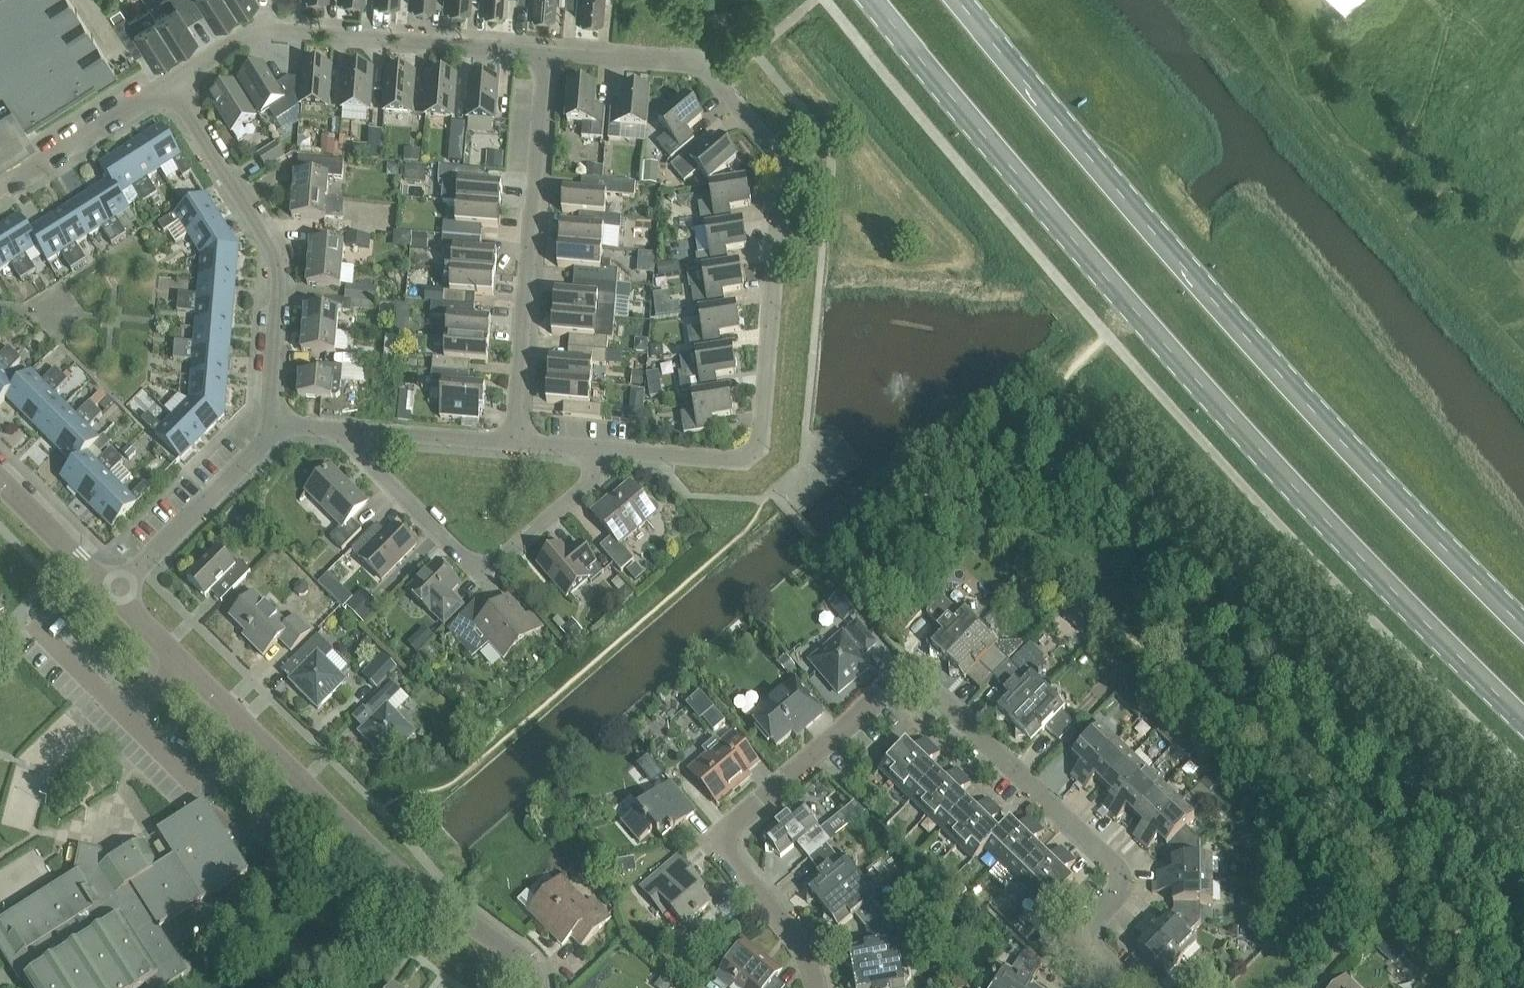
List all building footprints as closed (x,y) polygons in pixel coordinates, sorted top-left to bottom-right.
[(26,131),(116,74),(69,0),(0,0),(0,157),(24,141),(26,131)] [(184,0),(161,0),(166,8),(154,16),(176,50),(195,38),(182,16),(191,10),(184,0)] [(191,10),(200,4),(214,26),(235,12),(227,0),(184,0),(191,10)] [(235,12),(254,0),(227,0),(235,12)] [(444,8),(443,8),(443,9),(468,11),(468,10),(467,10),(468,0),(445,0),(444,8)] [(479,11),(479,10),(478,12),(504,14),(504,13),(503,12),(504,0),(480,0),(479,11)] [(527,16),(553,18),(553,17),(552,17),(553,0),(517,0),(517,3),(529,4),(528,15),(527,14),(527,16)] [(601,20),(600,20),(602,0),(566,0),(565,7),(577,8),(577,18),(576,18),(576,20),(601,22),(601,20)] [(153,65),(176,50),(154,16),(142,24),(135,14),(127,19),(121,8),(109,16),(114,23),(113,24),(129,49),(139,43),(153,65)] [(270,108),(276,118),(298,105),(300,80),(287,79),(275,86),(261,64),(239,79),(261,114),(270,108)] [(326,107),(330,66),(304,64),(300,105),(326,107)] [(368,110),(372,69),(345,67),(342,108),(368,110)] [(410,114),(414,73),(387,70),(383,112),(410,114)] [(452,117),(455,76),(429,74),(425,115),(452,117)] [(471,77),(466,131),(493,133),(497,79),(471,77)] [(254,118),(232,83),(210,97),(232,132),(254,118)] [(566,122),(582,123),(581,137),(602,139),(604,109),(593,108),(595,88),(569,86),(566,122)] [(649,92),(623,90),(621,110),(610,109),(608,140),(619,141),(621,126),(646,128),(649,92)] [(683,100),(680,100),(675,105),(674,108),(658,122),(667,133),(656,143),(670,159),(694,140),(686,131),(702,118),(685,98),(683,100)] [(450,120),(447,149),(460,150),(462,121),(450,120)] [(161,126),(141,139),(160,170),(172,162),(183,178),(191,173),(161,126)] [(141,139),(120,152),(150,199),(157,194),(147,178),(160,170),(141,139)] [(704,152),(697,144),(670,166),(684,182),(699,170),(709,182),(736,159),(720,139),(704,152)] [(266,169),(283,158),(274,144),(257,155),(266,169)] [(99,166),(109,181),(119,196),(120,195),(132,188),(142,204),(150,199),(120,152),(99,166)] [(293,196),(327,199),(328,178),(342,179),(344,162),(299,158),(298,171),(300,171),(300,175),(295,174),(293,196)] [(414,175),(414,159),(393,159),(393,175),(414,175)] [(457,203),(500,207),(502,185),(476,183),(477,170),(440,167),(439,181),(459,183),(457,203)] [(604,216),(606,194),(610,194),(609,196),(634,198),(635,183),(611,181),(611,182),(581,180),(580,192),(563,190),(562,212),(589,215),(604,216)] [(109,181),(89,193),(119,240),(126,235),(116,219),(129,210),(120,195),(119,196),(109,181)] [(749,206),(749,204),(751,201),(750,194),(747,191),(745,181),(710,186),(712,202),(698,204),(701,225),(731,220),(729,209),(749,206)] [(89,193),(69,206),(88,236),(101,228),(111,245),(119,240),(89,193)] [(188,235),(218,216),(205,195),(158,225),(163,233),(180,223),(188,235)] [(291,217),(325,220),(327,199),(293,196),(291,217)] [(442,235),(472,238),(473,226),(498,228),(500,207),(457,203),(455,224),(443,223),(442,235)] [(69,206),(49,219),(78,265),(86,261),(75,244),(88,236),(69,206)] [(589,215),(588,227),(561,224),(559,246),(602,249),(604,228),(622,229),(623,218),(604,216),(589,215)] [(0,228),(0,232),(28,276),(36,271),(25,255),(37,247),(38,246),(28,232),(29,231),(19,216),(0,228)] [(201,256),(238,247),(218,216),(188,235),(201,256)] [(49,219),(29,231),(28,232),(38,246),(37,247),(47,262),(60,254),(71,270),(78,265),(49,219)] [(726,251),(746,248),(745,246),(747,242),(746,235),(743,233),(742,222),(706,228),(710,253),(696,255),(697,267),(727,262),(726,251)] [(10,264),(20,280),(28,276),(0,232),(0,270),(10,264)] [(347,246),(367,247),(368,235),(348,233),(347,246)] [(451,271),(494,274),(496,253),(470,251),(472,238),(442,236),(441,248),(453,249),(451,271)] [(308,264),(342,266),(343,244),(310,242),(308,264)] [(559,246),(557,267),(584,269),(583,282),(617,285),(618,271),(611,270),(612,261),(601,260),(602,249),(559,246)] [(238,247),(201,256),(199,281),(235,284),(238,247)] [(308,264),(307,285),(340,287),(342,266),(308,264)] [(738,264),(688,272),(694,308),(724,304),(722,293),(742,290),(742,287),(743,284),(742,277),(740,275),(738,264)] [(494,274),(451,271),(450,292),(443,291),(442,304),(466,306),(467,294),(492,296),(494,274)] [(233,308),(235,284),(199,281),(198,296),(178,294),(178,303),(233,308)] [(554,313),(614,318),(617,285),(583,282),(582,294),(555,292),(554,313)] [(346,285),(345,298),(377,300),(378,287),(346,285)] [(645,289),(646,308),(665,307),(664,288),(645,289)] [(303,330),(336,332),(338,311),(351,312),(352,301),(321,298),(320,309),(304,308),(303,330)] [(196,314),(195,328),(231,332),(233,308),(178,303),(177,312),(196,314)] [(466,306),(442,304),(431,303),(430,317),(448,318),(446,339),(489,342),(490,321),(465,319),(466,306)] [(701,325),(687,327),(691,351),(721,346),(719,335),(739,332),(738,329),(740,326),(739,319),(736,317),(735,306),(699,312),(701,325)] [(552,335),(577,337),(576,349),(606,352),(607,339),(612,340),(614,318),(554,313),(552,335)] [(174,342),(174,351),(229,356),(231,332),(195,328),(194,343),(174,342)] [(336,332),(303,330),(301,351),(335,354),(336,332)] [(489,342),(446,339),(444,359),(432,358),(431,371),(460,373),(461,361),(487,364),(489,342)] [(15,354),(8,348),(0,356),(0,369),(15,354)] [(698,366),(683,368),(687,392),(717,388),(715,377),(735,374),(735,371),(736,368),(735,361),(733,359),(731,348),(696,354),(698,366)] [(576,349),(575,362),(550,360),(548,381),(591,385),(592,365),(605,366),(606,352),(576,349)] [(227,380),(229,356),(174,351),(173,360),(192,361),(191,376),(227,380)] [(6,398),(5,397),(18,385),(17,384),(7,374),(21,360),(15,354),(0,369),(0,404),(6,398)] [(331,397),(336,397),(339,395),(342,366),(318,364),(317,376),(299,374),(298,396),(331,399),(331,397)] [(5,397),(6,398),(22,414),(61,375),(55,369),(41,383),(30,371),(17,384),(18,385),(5,397)] [(431,371),(430,383),(442,384),(439,418),(478,421),(479,409),(483,409),(485,387),(468,386),(469,374),(460,373),(431,371)] [(22,414),(39,431),(65,406),(54,395),(68,381),(61,375),(22,414)] [(224,416),(227,380),(191,376),(189,400),(224,416)] [(548,381),(546,402),(572,405),(571,417),(601,419),(602,407),(589,406),(591,385),(548,381)] [(694,408),(680,410),(683,434),(713,430),(712,418),(732,415),(731,413),(733,410),(732,403),(729,401),(728,390),(692,395),(694,408)] [(100,391),(90,402),(96,407),(106,397),(100,391)] [(108,397),(99,405),(106,411),(114,403),(108,397)] [(198,442),(224,416),(189,400),(172,417),(198,442)] [(39,431),(56,448),(95,409),(89,403),(75,416),(65,406),(39,431)] [(56,448),(73,465),(86,452),(86,453),(99,440),(88,429),(102,415),(95,409),(56,448)] [(180,460),(198,442),(172,417),(162,428),(148,414),(141,421),(180,460)] [(128,446),(121,453),(129,460),(135,453),(128,446)] [(60,477),(78,495),(117,456),(110,449),(97,463),(86,453),(86,452),(73,465),(60,477)] [(78,495),(95,512),(120,486),(109,476),(123,462),(117,456),(78,495)] [(341,550),(361,530),(350,519),(366,503),(330,468),(306,492),(341,526),(329,538),(341,550)] [(151,490),(144,483),(131,497),(120,486),(95,512),(112,529),(151,490)] [(652,511),(630,484),(606,504),(604,502),(591,513),(612,537),(600,547),(620,572),(633,561),(620,544),(646,522),(643,519),(652,511)] [(414,547),(393,526),(386,533),(377,524),(351,550),(381,580),(414,547)] [(591,583),(603,572),(579,544),(567,554),(562,547),(540,566),(566,598),(588,580),(591,583)] [(217,549),(187,580),(205,598),(220,583),(225,583),(233,590),(250,572),(239,562),(235,567),(217,549)] [(448,594),(458,584),(437,563),(408,591),(430,613),(431,611),(444,624),(461,607),(448,594)] [(250,643),(263,656),(279,640),(291,652),(310,632),(295,617),(287,626),(254,593),(229,617),(253,640),(250,643)] [(841,594),(828,605),(843,622),(856,611),(841,594)] [(945,660),(979,625),(975,622),(975,610),(963,610),(959,606),(956,610),(942,597),(926,613),(940,626),(926,641),(930,645),(930,657),(941,657),(945,660)] [(488,642),(503,659),(541,627),(530,614),(525,618),(507,598),(480,622),(468,608),(446,631),(459,645),(461,643),(472,656),(488,642)] [(1064,616),(1070,622),(1080,612),(1074,606),(1064,616)] [(810,662),(838,694),(870,666),(854,647),(858,643),(866,653),(876,645),(857,622),(810,662)] [(979,625),(945,660),(949,664),(949,675),(960,675),(964,679),(979,664),(992,677),(1008,661),(994,648),(998,644),(994,640),(993,629),(982,629),(979,625)] [(289,681),(317,709),(345,681),(324,659),(332,651),(317,636),(296,657),(304,665),(289,681)] [(376,689),(396,669),(381,655),(371,665),(376,669),(366,679),(376,689)] [(777,663),(786,674),(788,672),(793,678),(799,673),(794,667),(795,666),(786,655),(777,663)] [(1008,721),(1011,724),(1046,690),(1041,686),(1041,674),(1030,674),(1025,671),(1022,674),(1008,661),(992,677),(1006,690),(992,706),(996,709),(996,721),(1008,721)] [(975,699),(988,682),(979,675),(966,693),(975,699)] [(794,680),(751,718),(776,748),(802,725),(805,730),(823,714),(794,680)] [(403,722),(417,708),(392,683),(365,709),(374,718),(358,733),(387,762),(415,733),(403,722)] [(1046,690),(1011,724),(1015,728),(1015,739),(1027,739),(1031,743),(1045,728),(1059,741),(1075,725),(1061,712),(1065,708),(1061,704),(1061,692),(1049,693),(1046,690)] [(1141,703),(1133,713),(1139,719),(1140,718),(1148,708),(1141,703)] [(1156,715),(1148,708),(1140,718),(1148,725),(1156,715)] [(701,718),(712,731),(723,722),(712,709),(701,718)] [(1078,783),(1116,743),(1100,728),(1072,756),(1081,764),(1070,776),(1078,783)] [(1172,730),(1164,739),(1172,746),(1180,738),(1172,730)] [(689,770),(718,805),(750,778),(746,773),(758,764),(733,734),(720,744),(722,747),(710,757),(708,754),(689,770)] [(932,746),(925,739),(914,750),(905,742),(878,770),(894,786),(932,746)] [(1104,786),(1131,758),(1116,743),(1078,783),(1085,790),(1096,779),(1104,786)] [(932,746),(894,786),(910,800),(937,772),(929,764),(940,753),(932,746)] [(1202,761),(1195,754),(1190,759),(1197,766),(1202,761)] [(1131,758),(1104,786),(1112,794),(1101,806),(1109,813),(1147,773),(1131,758)] [(648,770),(659,782),(666,775),(655,763),(648,770)] [(937,772),(910,800),(925,815),(964,776),(956,769),(945,780),(937,772)] [(1212,770),(1200,784),(1210,793),(1222,779),(1212,770)] [(1147,773),(1109,813),(1116,820),(1127,809),(1135,817),(1163,788),(1147,773)] [(971,783),(964,776),(925,815),(941,830),(968,802),(960,794),(971,783)] [(670,782),(622,822),(639,842),(653,829),(663,840),(696,812),(670,782)] [(1178,803),(1163,788),(1135,817),(1143,824),(1133,836),(1140,843),(1178,803)] [(788,815),(799,806),(793,798),(781,808),(788,815)] [(968,802),(941,830),(957,845),(995,806),(988,799),(977,810),(968,802)] [(0,919),(0,954),(6,964),(10,962),(27,987),(139,987),(143,986),(145,987),(163,987),(186,974),(164,939),(157,928),(246,871),(202,801),(155,831),(171,857),(158,865),(142,839),(95,869),(93,865),(82,863),(83,859),(82,859),(78,875),(72,874),(0,919)] [(1172,852),(1199,840),(1186,827),(1194,818),(1178,803),(1140,843),(1147,850),(1158,838),(1172,852)] [(854,804),(845,811),(852,821),(862,813),(854,804)] [(808,859),(826,845),(813,830),(818,826),(814,822),(815,811),(804,810),(800,805),(799,806),(788,815),(763,836),(766,840),(765,852),(776,853),(780,857),(796,844),(808,859)] [(995,806),(957,845),(973,861),(983,849),(999,832),(991,824),(1002,813),(995,806)] [(983,849),(999,864),(1037,825),(1029,817),(1018,829),(1010,820),(999,832),(983,849)] [(1237,825),(1241,840),(1254,837),(1250,822),(1237,825)] [(999,864),(1014,879),(1041,851),(1033,843),(1044,832),(1037,825),(999,864)] [(1157,882),(1212,881),(1212,859),(1200,859),(1199,840),(1172,852),(1173,872),(1157,872),(1157,882)] [(821,908),(859,876),(856,873),(857,861),(845,860),(842,856),(838,859),(826,845),(808,859),(820,874),(804,887),(808,891),(807,902),(818,904),(821,908)] [(1030,894),(1068,855),(1060,848),(1050,859),(1041,851),(1014,879),(1030,894)] [(1075,862),(1068,855),(1030,894),(1046,909),(1073,881),(1064,873),(1075,862)] [(678,857),(641,888),(657,906),(663,901),(684,926),(709,905),(691,884),(697,879),(678,857)] [(854,915),(865,928),(886,918),(872,901),(876,897),(872,893),(873,882),(862,881),(859,876),(821,908),(824,912),(823,923),(835,924),(838,928),(854,915)] [(561,878),(537,903),(527,892),(517,902),(536,920),(564,948),(573,938),(581,947),(610,918),(592,900),(587,905),(561,878)] [(1173,892),(1173,912),(1200,922),(1200,904),(1213,903),(1212,881),(1157,882),(1157,892),(1173,892)] [(1200,922),(1173,912),(1160,926),(1148,915),(1141,923),(1181,961),(1196,945),(1187,936),(1200,922)] [(905,987),(911,977),(902,971),(900,961),(906,952),(897,945),(896,940),(890,941),(886,918),(865,928),(868,945),(848,949),(849,954),(843,964),(852,970),(854,980),(849,987),(905,987)] [(1181,961),(1141,923),(1134,930),(1145,941),(1137,950),(1165,977),(1181,961)] [(1046,952),(1057,940),(1049,932),(1037,944),(1046,952)] [(1405,953),(1387,937),(1376,949),(1394,965),(1405,953)] [(725,987),(732,987),(735,985),(739,987),(783,987),(784,987),(774,980),(781,971),(742,940),(732,952),(735,955),(715,980),(725,987)] [(994,987),(1037,987),(1030,983),(1041,967),(1022,955),(1011,971),(1007,968),(1004,973),(993,975),(995,986),(994,987)] [(1205,971),(1198,978),(1205,984),(1211,986),(1220,978),(1212,971),(1205,971)] [(968,986),(963,974),(950,979),(953,987),(964,987),(968,986)] [(654,987),(655,987),(670,987),(673,983),(662,975),(654,987)] [(1205,984),(1198,978),(1197,977),(1185,987),(1207,987),(1208,987),(1205,984)] [(1337,987),(1354,987),(1346,979),(1337,987)]
